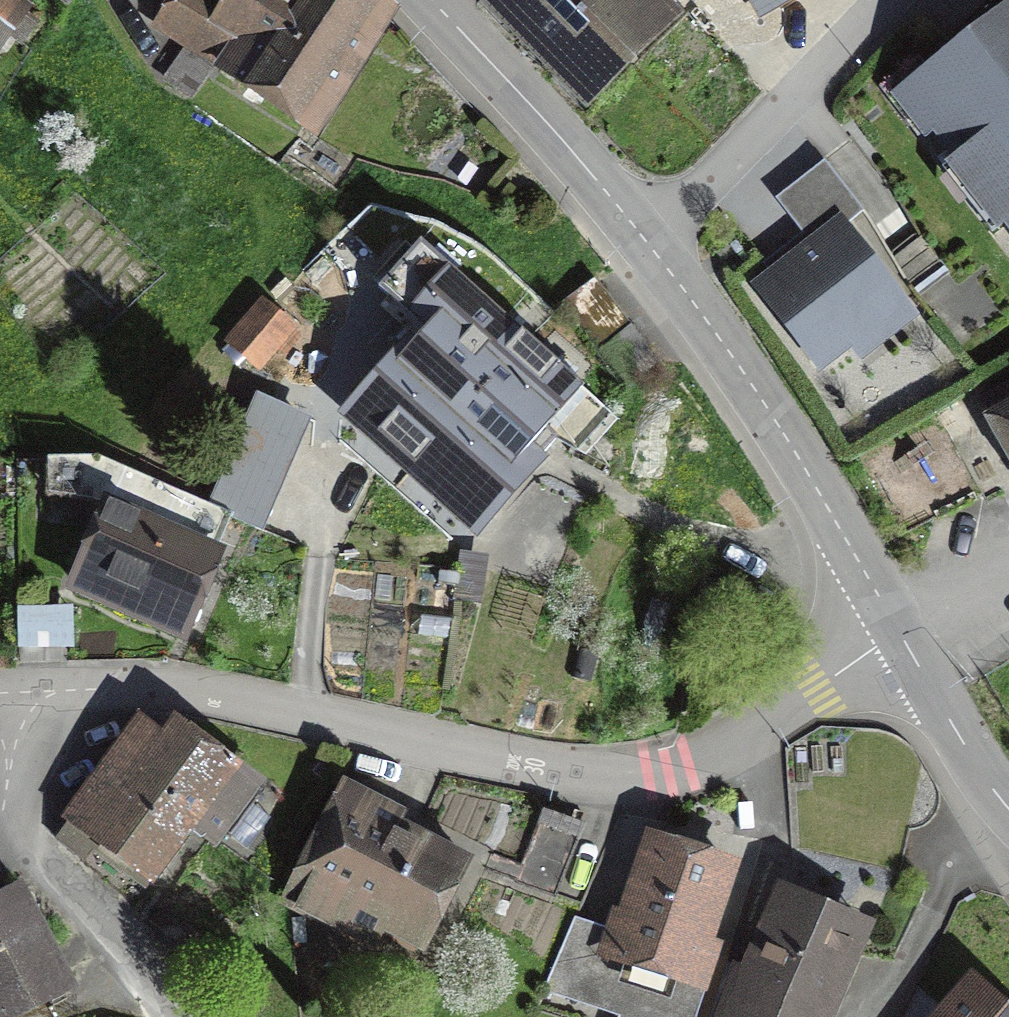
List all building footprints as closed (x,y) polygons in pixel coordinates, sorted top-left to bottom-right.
[(13,5),(7,0),(0,0),(0,21),(13,5)] [(149,64),(181,84),(202,52),(305,118),(377,5),(369,0),(224,0),(223,1),(221,0),(190,0),(149,64)] [(663,0),(499,0),(576,82),(663,0)] [(912,85),(1008,210),(1008,9),(912,85)] [(900,297),(844,226),(760,291),(815,362),(900,297)] [(595,280),(561,305),(592,347),(625,323),(595,280)] [(404,360),(357,411),(415,462),(523,342),(469,291),(432,331),(453,351),(426,380),(404,360)] [(291,329),(258,304),(228,342),(261,367),(291,329)] [(577,390),(523,342),(415,462),(468,510),(577,390)] [(985,397),(1008,443),(1008,384),(985,397)] [(227,521),(110,467),(96,497),(111,504),(72,589),(175,635),(227,521)] [(138,719),(55,836),(83,856),(96,838),(148,875),(189,818),(215,836),(254,781),(171,722),(161,736),(138,719)] [(389,807),(346,786),(287,903),(366,942),(376,923),(419,944),(465,854),(414,829),(409,839),(380,824),(389,807)] [(576,824),(544,813),(520,881),(551,892),(576,824)] [(653,841),(618,942),(571,925),(549,988),(621,1012),(619,1016),(693,1016),(717,947),(701,942),(727,867),(653,841)] [(0,902),(0,1016),(52,1016),(43,1000),(72,985),(21,891),(0,902)] [(784,896),(734,1016),(821,1016),(858,927),(784,896)] [(944,1016),(1008,1016),(973,985),(944,1016)]
